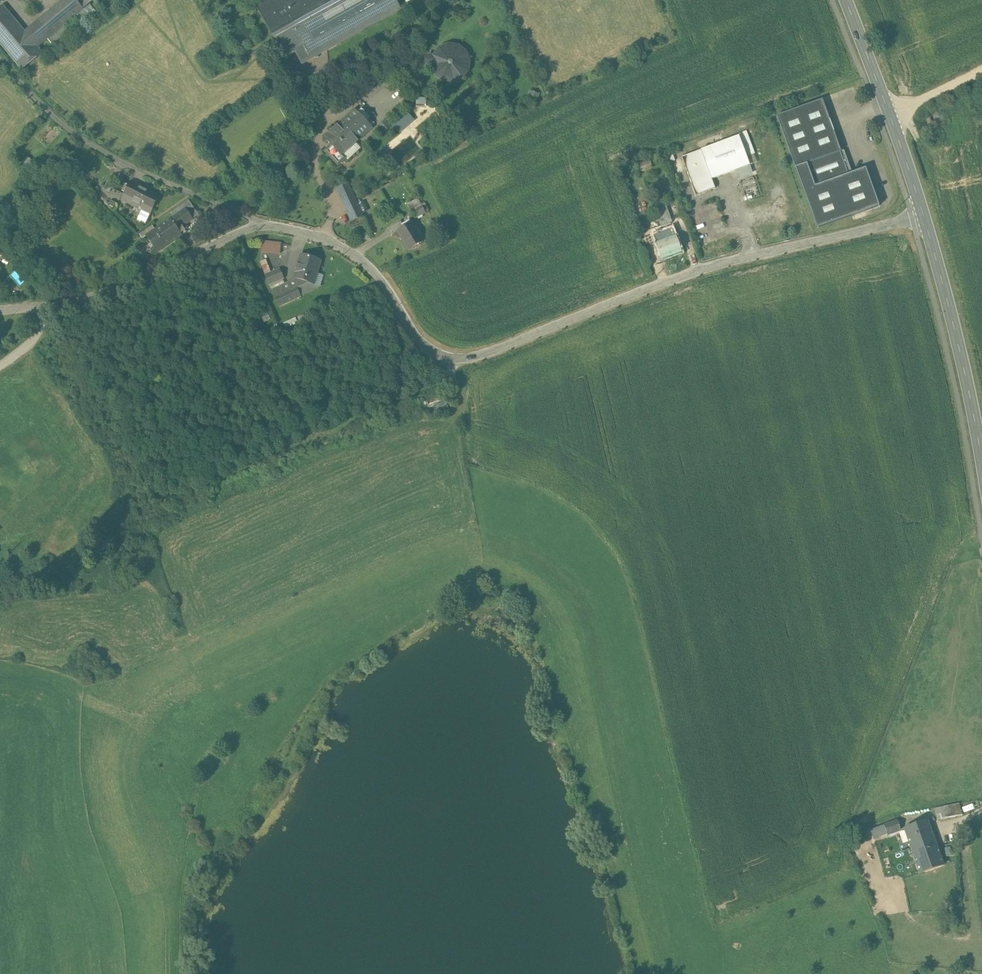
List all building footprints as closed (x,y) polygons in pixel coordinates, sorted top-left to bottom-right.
[(38,21),(51,36),(83,9),(82,9),(75,0),(63,0),(38,21)] [(90,0),(75,0),(82,9),(91,1),(90,0)] [(263,16),(291,0),(270,0),(258,7),(263,16)] [(263,16),(285,57),(296,51),(296,52),(300,50),(303,56),(310,52),(306,46),(320,38),(327,50),(340,43),(333,31),(389,0),(291,0),(263,16)] [(3,6),(0,9),(0,42),(22,69),(42,53),(37,47),(24,32),(3,6)] [(38,21),(24,32),(37,47),(51,36),(38,21)] [(327,50),(320,38),(306,46),(313,58),(327,50)] [(458,46),(448,45),(440,49),(434,56),(433,57),(427,56),(426,64),(432,64),(432,65),(436,74),(443,80),(453,81),(462,78),(468,70),(469,61),(465,52),(458,46)] [(303,56),(300,50),(296,52),(303,64),(307,62),(303,56)] [(313,58),(310,52),(303,56),(307,62),(313,58)] [(540,93),(530,90),(527,98),(537,101),(540,93)] [(795,168),(817,228),(879,206),(866,168),(848,174),(840,152),(841,152),(822,99),(777,116),(795,168)] [(356,110),(344,121),(344,120),(338,126),(355,143),(360,138),(360,137),(371,127),(356,110)] [(398,134),(414,118),(406,110),(390,126),(398,134)] [(355,143),(338,126),(326,138),(332,145),(325,151),(338,165),(346,158),(343,154),(355,143)] [(739,136),(701,150),(682,157),(692,186),(711,179),(712,179),(750,165),(739,136)] [(33,160),(28,155),(22,162),(27,166),(33,160)] [(782,170),(769,171),(771,186),(784,184),(782,170)] [(61,180),(52,172),(50,174),(44,180),(53,188),(61,180)] [(123,177),(116,173),(109,187),(116,192),(123,177)] [(711,179),(692,186),(696,196),(715,188),(712,179),(711,179)] [(159,196),(130,181),(121,200),(142,211),(144,207),(152,211),(159,196)] [(347,183),(337,188),(340,194),(350,189),(347,183)] [(360,210),(350,189),(340,194),(349,215),(360,210)] [(749,209),(764,204),(763,199),(747,204),(749,209)] [(189,200),(179,207),(182,212),(186,209),(192,205),(189,200)] [(420,201),(409,207),(415,218),(426,212),(420,201)] [(639,203),(631,206),(632,210),(634,214),(642,211),(639,203)] [(199,215),(192,205),(186,209),(193,219),(199,215)] [(152,211),(144,207),(142,211),(137,219),(137,220),(140,221),(146,224),(152,211)] [(182,212),(146,236),(157,252),(187,232),(183,226),(193,219),(186,209),(182,212)] [(360,210),(349,215),(352,221),(363,216),(360,210)] [(133,217),(130,223),(137,227),(140,221),(137,220),(137,219),(133,217)] [(400,220),(389,228),(393,234),(397,232),(397,231),(404,227),(402,225),(403,224),(400,220)] [(412,222),(411,223),(409,220),(403,224),(402,225),(404,227),(397,231),(397,232),(408,251),(423,242),(423,241),(421,242),(416,234),(418,233),(412,222)] [(671,223),(661,226),(663,233),(672,230),(673,229),(671,223)] [(661,226),(650,230),(653,237),(654,236),(663,233),(661,226)] [(663,233),(654,236),(656,243),(662,258),(680,252),(675,237),(672,230),(663,233)] [(199,232),(192,237),(196,244),(203,240),(199,232)] [(285,241),(266,238),(265,249),(284,252),(285,241)] [(320,261),(301,255),(294,277),(297,278),(313,283),(314,284),(315,283),(314,283),(317,273),(320,261)] [(265,260),(261,262),(266,275),(270,273),(265,260)] [(266,275),(270,284),(283,278),(280,269),(270,273),(266,275)] [(283,278),(270,284),(272,290),(286,284),(283,278)] [(286,284),(272,290),(279,306),(301,296),(298,291),(313,283),(297,278),(289,282),(286,284)] [(959,804),(939,808),(942,819),(962,815),(959,804)] [(928,820),(905,829),(921,874),(945,865),(928,820)] [(897,821),(884,825),(887,835),(901,830),(897,821)]
